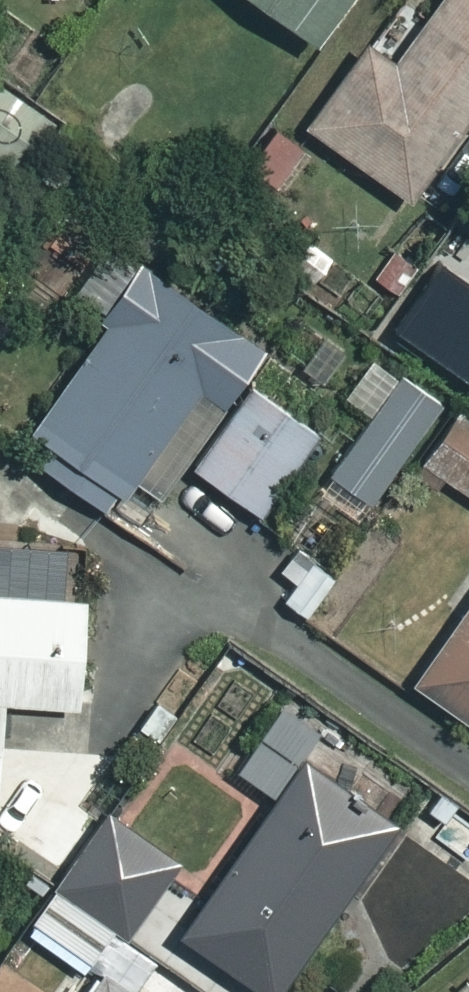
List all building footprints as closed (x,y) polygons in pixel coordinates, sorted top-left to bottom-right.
[(301,37),(327,0),(248,0),(301,37)] [(410,17),(385,0),(380,0),(295,123),(399,195),(468,94),(468,0),(422,0),(410,17)] [(148,490),(243,352),(124,270),(8,439),(105,506),(126,475),(148,490)] [(427,405),(386,377),(322,472),(363,499),(427,405)] [(308,426),(241,382),(186,468),(252,511),(308,426)] [(450,408),(414,458),(468,497),(468,421),(450,408)] [(404,681),(468,727),(468,590),(404,681)] [(0,591),(0,699),(66,703),(72,596),(0,591)] [(296,753),(169,931),(255,991),(263,991),(387,818),(296,753)] [(169,866),(104,812),(14,921),(79,975),(169,866)] [(99,966),(79,991),(134,991),(99,966)]
